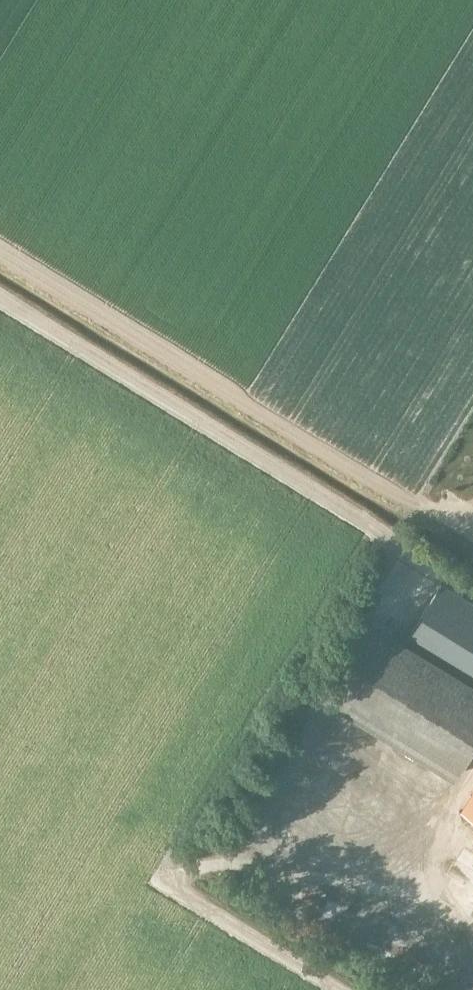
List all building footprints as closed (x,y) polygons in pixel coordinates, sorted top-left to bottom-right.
[(361,618),(319,688),(404,740),(399,749),(417,760),(422,751),(457,772),(472,746),(472,601),(441,582),(403,644),(361,618)] [(462,810),(472,817),(472,791),(462,810)] [(379,833),(366,854),(409,883),(423,862),(379,833)] [(458,849),(444,869),(468,886),(472,879),(472,860),(458,849)]
